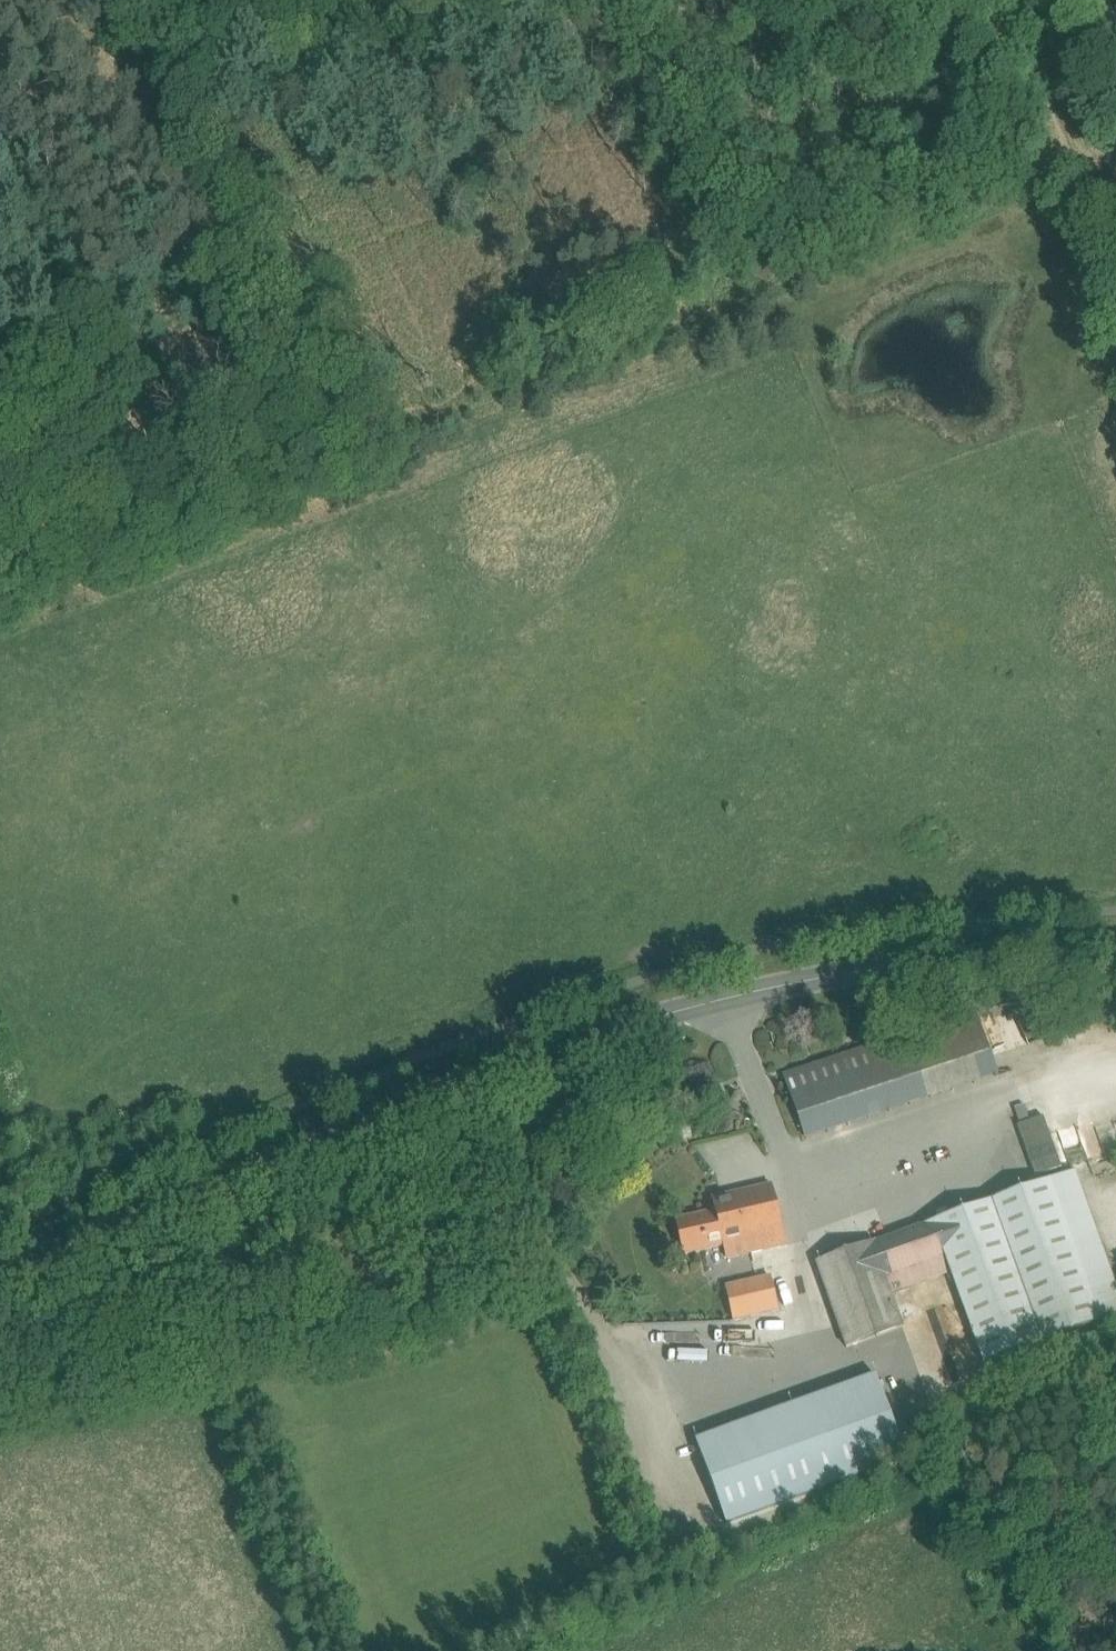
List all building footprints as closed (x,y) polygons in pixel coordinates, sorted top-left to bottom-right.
[(785,1075),(806,1138),(996,1075),(975,1012),(785,1075)] [(1024,1106),(1016,1108),(1038,1182),(1064,1174),(1046,1115),(1028,1120),(1024,1106)] [(950,1271),(983,1364),(1115,1316),(1115,1280),(1076,1170),(1051,1179),(1001,1197),(817,1264),(825,1285),(847,1347),(903,1327),(891,1292),(950,1271)] [(676,1220),(681,1241),(684,1255),(725,1245),(728,1258),(785,1245),(771,1184),(714,1197),(717,1211),(676,1220)] [(724,1284),(733,1320),(780,1309),(771,1273),(724,1284)] [(697,1440),(727,1523),(906,1458),(876,1375),(697,1440)]
